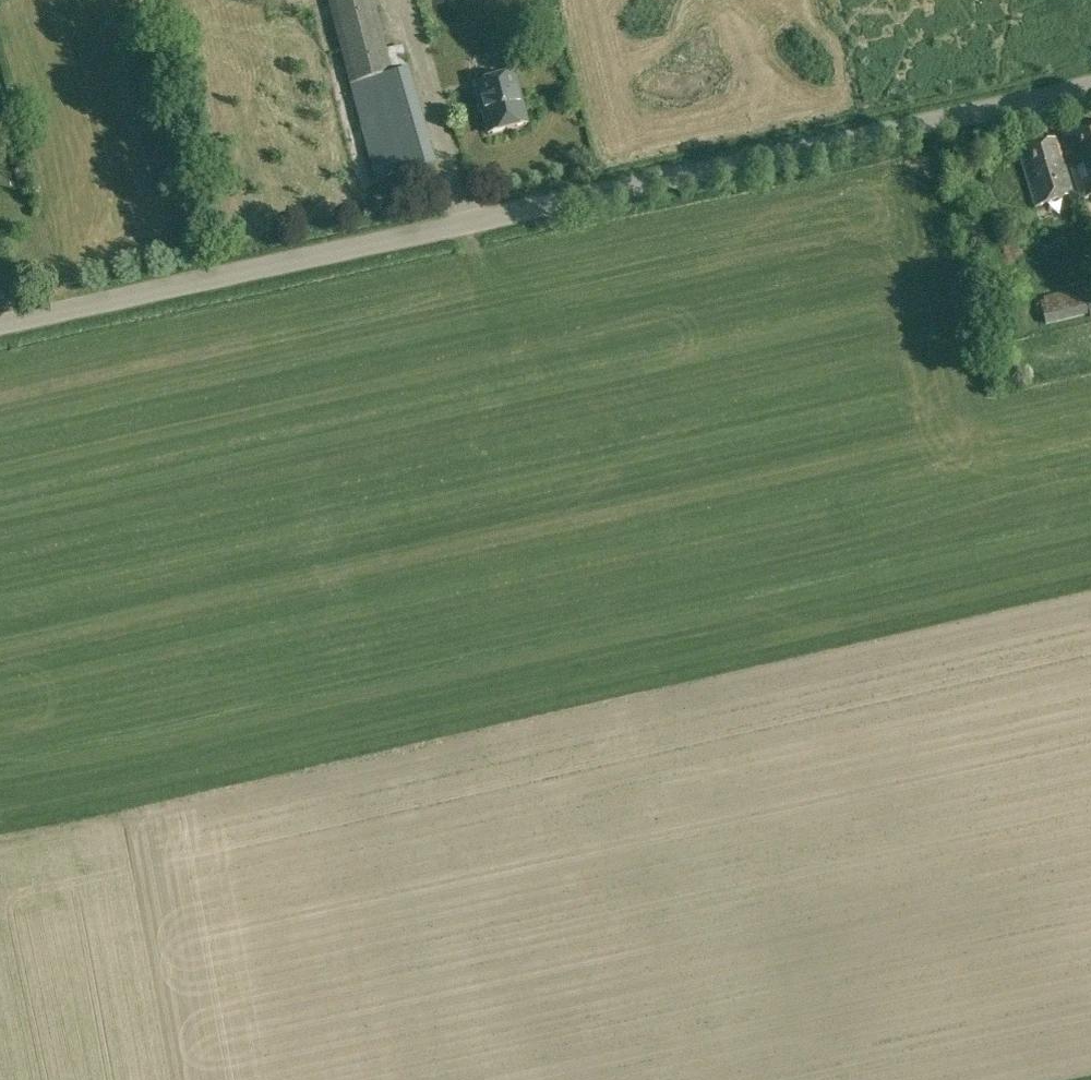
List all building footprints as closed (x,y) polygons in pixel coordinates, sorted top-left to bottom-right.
[(375,180),(435,163),(409,70),(402,46),(386,50),(373,0),(338,0),(329,2),(375,180)] [(476,86),(489,135),(526,126),(514,76),(476,86)] [(1081,200),(1090,197),(1090,128),(1061,138),(1081,200)] [(1017,151),(1035,209),(1075,197),(1057,139),(1017,151)] [(1046,326),(1090,315),(1090,290),(1041,302),(1046,326)]
